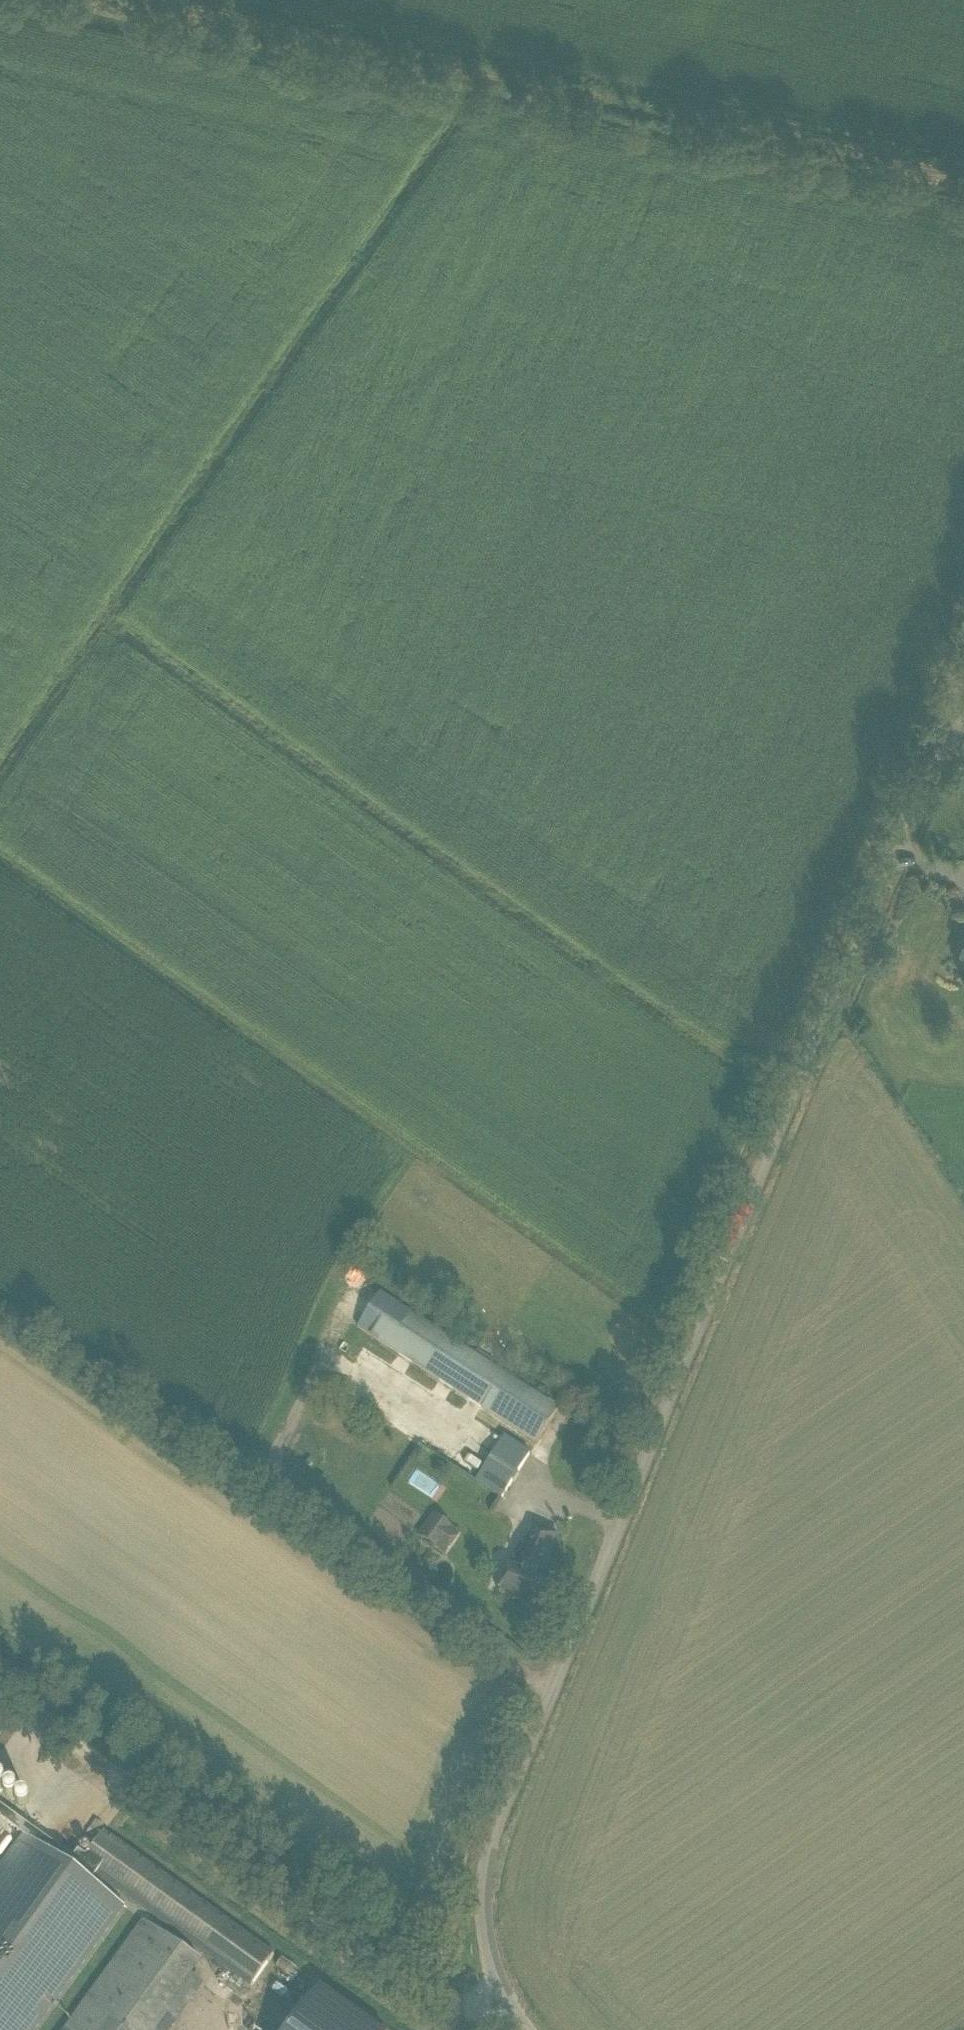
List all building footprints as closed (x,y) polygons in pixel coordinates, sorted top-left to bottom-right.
[(955,956),(963,960),(963,934),(955,956)] [(561,1408),(381,1292),(359,1327),(538,1443),(561,1408)] [(365,1346),(336,1392),(503,1497),(532,1452),(365,1346)] [(530,1606),(558,1536),(553,1534),(558,1521),(524,1506),(518,1520),(533,1526),(516,1567),(511,1565),(499,1593),(511,1599),(530,1606)] [(437,1548),(439,1545),(448,1551),(460,1534),(451,1528),(453,1526),(435,1514),(420,1536),(437,1548)] [(128,1907),(78,1870),(82,1864),(87,1857),(80,1852),(75,1859),(0,1805),(0,1816),(8,1822),(7,1823),(26,1836),(0,1873),(0,2029),(39,2029),(128,1907)] [(87,1857),(82,1864),(230,1971),(251,1986),(274,1954),(105,1832),(87,1857)] [(289,2029),(379,2029),(320,1987),(289,2029)]
